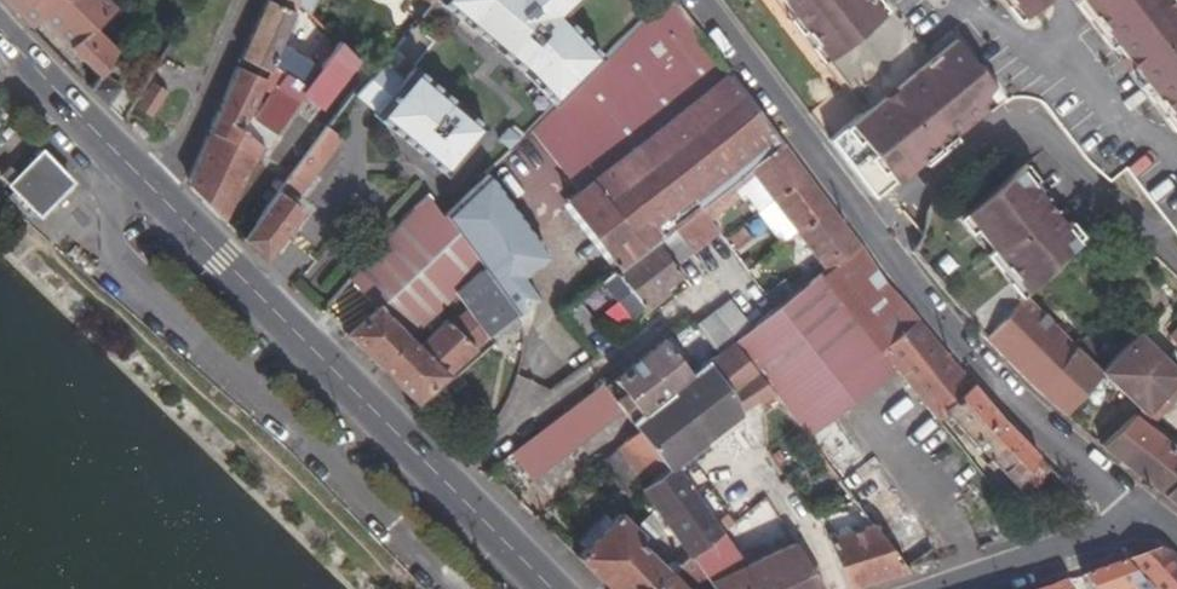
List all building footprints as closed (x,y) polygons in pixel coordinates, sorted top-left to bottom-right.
[(17,11),(28,0),(8,0),(17,11)] [(17,11),(29,23),(32,27),(42,17),(101,76),(103,73),(119,48),(95,27),(117,7),(110,0),(28,0),(17,11)] [(242,58),(269,71),(273,64),(307,87),(319,70),(279,47),(300,1),(299,0),(267,0),(262,13),(242,58)] [(525,76),(555,107),(607,59),(572,12),(583,0),(435,0),(525,76)] [(678,0),(670,0),(633,34),(607,59),(555,107),(534,128),(580,189),(567,197),(568,199),(620,268),(783,144),(778,137),(678,0)] [(827,59),(886,13),(876,0),(781,0),(827,59)] [(1022,17),(1043,0),(1008,0),(1022,17)] [(1172,0),(1083,0),(1176,123),(1176,7),(1172,0)] [(310,26),(334,48),(339,41),(317,19),(310,26)] [(957,39),(895,87),(871,105),(828,138),(872,196),(1000,96),(957,39)] [(356,58),(339,41),(334,48),(319,70),(307,87),(302,92),(320,105),(356,58)] [(372,74),(354,95),(375,113),(372,116),(443,177),(484,130),(413,69),(402,81),(381,63),(372,74)] [(269,71),(265,79),(241,131),(262,146),(264,147),(275,134),(277,135),(302,92),(307,87),(273,64),(269,71)] [(205,202),(222,219),(262,146),(241,131),(265,79),(238,67),(190,179),(192,190),(205,202)] [(120,86),(103,73),(101,76),(93,88),(108,103),(120,86)] [(153,81),(136,107),(152,117),(169,91),(153,81)] [(278,191),(243,238),(267,259),(305,209),(293,202),(342,138),(326,127),(277,189),(278,191)] [(497,143),(507,153),(517,144),(507,134),(497,143)] [(861,247),(783,144),(620,268),(601,283),(630,318),(683,274),(676,267),(695,252),(720,232),(711,221),(741,196),(737,191),(756,176),(775,201),(798,230),(829,271),(861,247)] [(32,214),(38,208),(43,212),(72,180),(45,152),(24,174),(15,166),(5,176),(18,188),(12,195),(32,214)] [(964,213),(1025,292),(1059,255),(1075,238),(1021,169),(964,213)] [(443,214),(481,268),(508,306),(529,290),(519,277),(540,261),(541,247),(528,229),(486,173),(443,214)] [(428,192),(349,279),(376,307),(346,333),(414,399),(475,348),(446,318),(455,289),(490,336),(514,315),(508,306),(481,268),(443,214),(428,192)] [(734,342),(758,373),(772,391),(792,417),(860,506),(906,567),(932,550),(832,417),(896,367),(938,419),(946,412),(943,408),(972,384),(885,282),(861,247),(829,271),(797,295),(776,311),(754,327),(734,342)] [(765,295),(776,311),(797,295),(786,279),(765,295)] [(1064,413),(1104,370),(1124,350),(1099,325),(1077,346),(1023,294),(985,336),(1025,375),(1064,413)] [(719,353),(734,342),(754,327),(731,299),(697,325),(719,353)] [(597,325),(578,300),(563,312),(583,337),(594,327),(597,325)] [(1176,344),(1176,326),(1168,335),(1176,344)] [(1138,336),(1124,350),(1104,370),(1143,409),(1176,375),(1176,374),(1138,336)] [(666,341),(613,380),(632,407),(637,414),(692,373),(666,341)] [(692,373),(637,414),(641,419),(673,466),(742,413),(741,412),(732,394),(742,385),(755,401),(756,403),(772,391),(758,373),(734,342),(719,353),(692,373)] [(632,407),(613,380),(603,389),(600,386),(578,400),(512,454),(532,481),(632,407)] [(981,395),(972,384),(943,408),(946,412),(1017,485),(1038,455),(1009,426),(981,395)] [(742,385),(732,394),(741,412),(755,401),(742,385)] [(1136,416),(1105,447),(1143,477),(1176,505),(1176,448),(1136,416)] [(617,449),(646,485),(673,466),(641,419),(634,425),(639,431),(617,449)] [(629,497),(640,489),(646,485),(617,449),(603,461),(629,497)] [(739,559),(673,466),(646,485),(640,489),(692,558),(708,580),(739,559)] [(772,505),(734,514),(742,550),(781,541),(772,505)] [(908,569),(906,567),(860,506),(820,517),(846,588),(876,579),(908,569)] [(577,557),(610,588),(643,588),(671,571),(638,539),(643,533),(621,512),(577,557)] [(739,559),(708,580),(715,588),(823,588),(794,543),(743,565),(739,559)] [(1168,551),(1158,548),(1083,576),(1090,588),(1127,588),(1134,586),(1135,588),(1176,588),(1176,559),(1168,551)] [(671,571),(643,588),(689,588),(671,571)]
